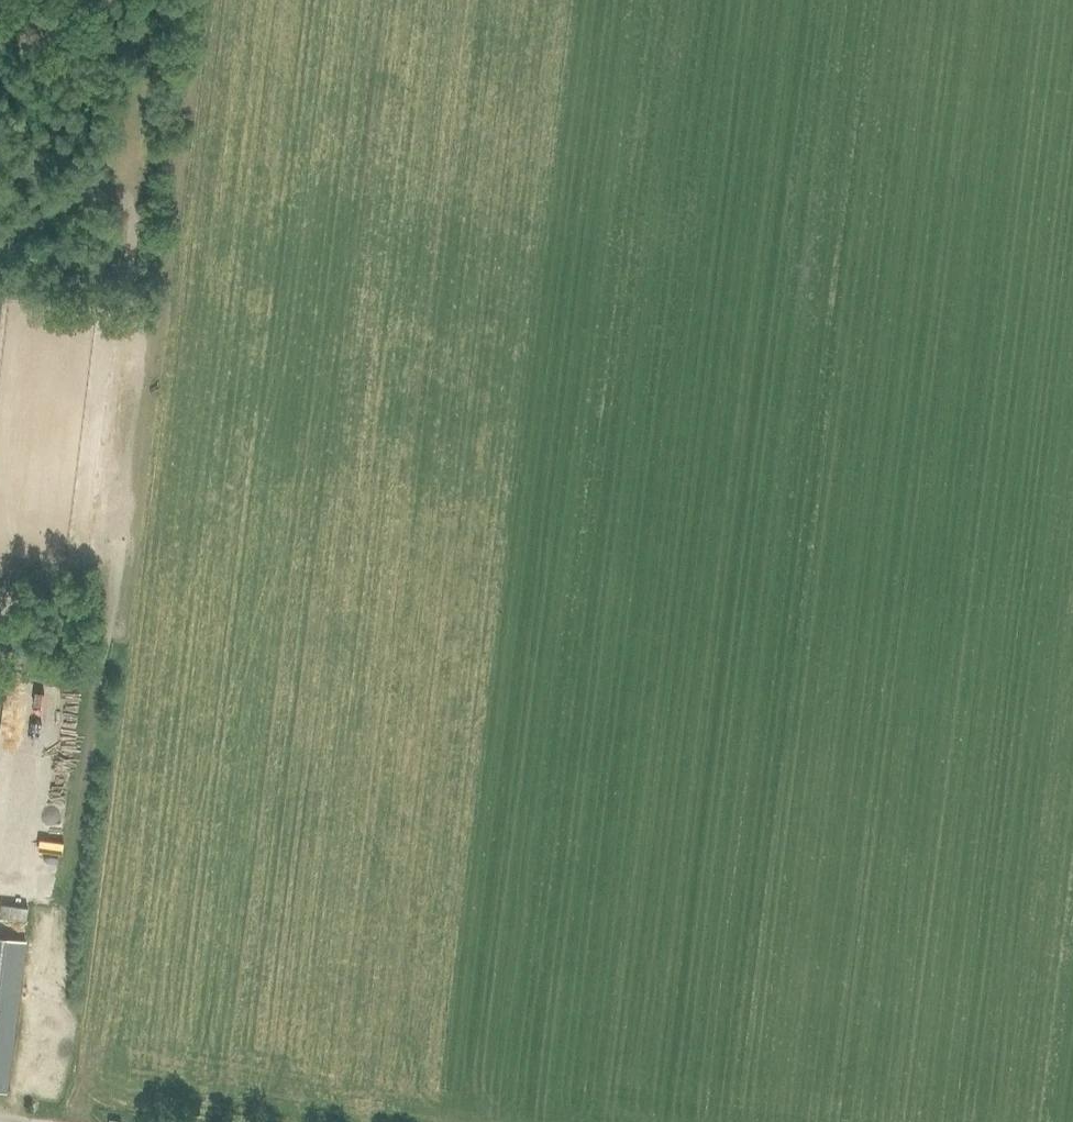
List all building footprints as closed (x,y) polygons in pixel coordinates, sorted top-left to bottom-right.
[(5,1092),(24,944),(0,941),(0,1092),(5,1092)]
